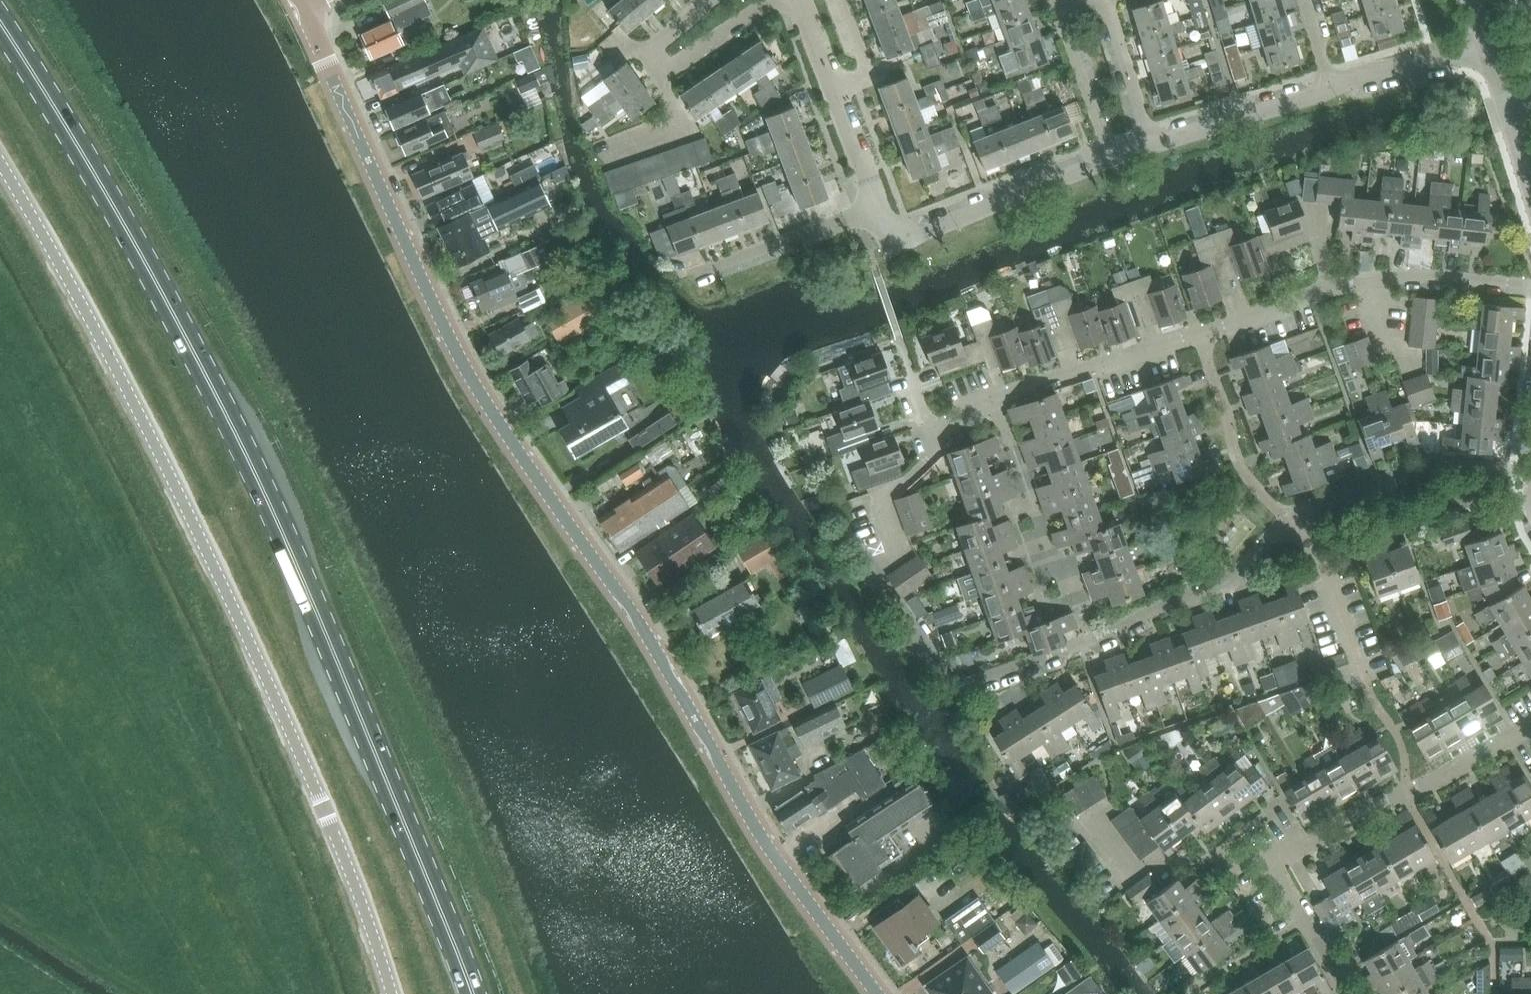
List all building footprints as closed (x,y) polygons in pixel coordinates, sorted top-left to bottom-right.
[(364,47),(362,50),(365,56),(369,56),(370,59),(403,44),(396,30),(432,15),(425,0),(395,0),(385,5),(392,20),(359,35),(364,47)] [(632,0),(620,0),(608,10),(626,32),(645,16),(632,0)] [(645,16),(664,0),(632,0),(645,16)] [(869,13),(896,3),(895,0),(865,0),(869,13)] [(966,3),(969,12),(982,7),(1002,0),(973,0),(966,3)] [(1002,26),(1030,15),(1024,0),(1002,0),(993,3),(1002,26)] [(1192,17),(1204,13),(1200,0),(1187,0),(1192,17)] [(1212,11),(1224,7),(1222,0),(1209,0),(1212,11)] [(1256,23),(1285,14),(1281,0),(1249,0),(1256,23)] [(1366,15),(1395,6),(1394,0),(1362,0),(1366,15)] [(1133,10),(1140,34),(1168,25),(1161,1),(1133,10)] [(900,16),(896,3),(869,13),(878,35),(931,15),(927,5),(900,16)] [(1395,6),(1366,15),(1374,38),(1402,29),(1395,6)] [(982,7),(969,12),(972,22),(986,17),(982,7)] [(1227,16),(1224,7),(1212,11),(1215,20),(1227,16)] [(878,35),(887,58),(913,48),(908,35),(947,20),(944,11),(931,15),(878,35)] [(1343,11),(1331,14),(1334,24),(1346,20),(1343,11)] [(1204,13),(1192,17),(1195,26),(1207,23),(1204,13)] [(1256,23),(1263,46),(1292,37),(1285,14),(1256,23)] [(983,49),(986,58),(1038,38),(1030,15),(1002,26),(1007,40),(983,49)] [(1346,20),(1334,24),(1342,48),(1354,44),(1346,20)] [(1140,34),(1147,57),(1175,48),(1168,25),(1140,34)] [(371,75),(381,98),(460,64),(465,74),(467,73),(466,73),(498,59),(497,59),(484,30),(483,27),(371,75)] [(1292,37),(1263,46),(1270,69),(1299,60),(1292,37)] [(1038,38),(986,58),(989,66),(1014,57),(1019,71),(1047,61),(1038,38)] [(764,72),(776,64),(760,41),(740,55),(756,78),(764,90),(773,84),(764,72)] [(937,52),(932,41),(918,46),(923,57),(937,52)] [(1238,52),(1235,43),(1223,47),(1226,56),(1238,52)] [(1182,71),(1175,48),(1147,57),(1153,80),(1182,71)] [(1217,59),(1215,49),(1203,53),(1206,62),(1217,59)] [(923,57),(927,69),(941,63),(937,52),(923,57)] [(1245,76),(1238,52),(1226,56),(1233,80),(1245,76)] [(736,91),(756,78),(740,55),(720,68),(736,91)] [(1217,59),(1206,62),(1213,86),(1225,82),(1217,59)] [(640,82),(626,62),(615,69),(603,78),(611,89),(601,97),(607,105),(617,98),(640,82)] [(716,105),(736,91),(720,68),(700,81),(716,105)] [(1189,94),(1182,71),(1153,80),(1160,103),(1189,94)] [(1031,90),(1036,103),(1041,115),(1052,143),(1074,134),(1064,106),(1050,111),(1039,84),(1039,74),(1038,73),(1026,77),(1031,90)] [(878,87),(887,110),(915,100),(907,77),(878,87)] [(724,117),(716,105),(700,81),(680,95),(695,118),(707,111),(715,123),(724,117)] [(923,86),(926,96),(939,91),(936,81),(923,86)] [(982,81),(976,83),(980,92),(989,89),(987,84),(982,81)] [(654,102),(640,82),(617,98),(607,105),(613,114),(623,107),(632,118),(654,102)] [(764,90),(772,102),(780,96),(773,84),(764,90)] [(386,109),(394,128),(429,113),(429,112),(451,102),(444,85),(421,95),(386,109)] [(772,102),(764,90),(755,96),(763,108),(772,102)] [(1036,103),(1031,90),(1022,94),(1027,107),(1036,103)] [(939,91),(926,96),(930,105),(943,100),(939,91)] [(587,106),(594,115),(607,105),(601,97),(587,106)] [(887,110),(895,133),(924,122),(915,100),(887,110)] [(1029,152),(1052,143),(1041,115),(1036,103),(1027,107),(1031,118),(1018,123),(1029,152)] [(986,108),(991,121),(1001,117),(996,104),(986,108)] [(607,105),(594,115),(600,124),(613,114),(607,105)] [(774,140),(803,129),(794,106),(766,117),(771,131),(758,136),(762,145),(774,140)] [(991,121),(986,108),(977,112),(982,125),(991,121)] [(399,144),(402,145),(406,154),(455,133),(450,122),(451,119),(447,110),(396,132),(397,135),(396,138),(399,144)] [(724,117),(732,129),(741,123),(733,111),(724,117)] [(732,129),(724,117),(715,123),(723,135),(732,129)] [(991,121),(996,132),(1007,160),(1029,152),(1018,123),(1005,128),(1001,117),(991,121)] [(505,120),(482,130),(487,142),(510,132),(505,120)] [(1007,160),(996,132),(991,121),(982,125),(986,136),(973,141),(984,169),(1007,160)] [(924,122),(895,133),(904,156),(932,145),(943,141),(939,131),(928,135),(924,122)] [(939,131),(943,141),(956,136),(953,126),(939,131)] [(783,162),(811,152),(803,129),(774,140),(762,145),(765,154),(778,149),(783,162)] [(745,140),(748,150),(762,145),(758,136),(745,140)] [(956,136),(943,141),(946,150),(959,145),(956,136)] [(705,137),(694,141),(701,164),(713,160),(705,137)] [(694,141),(682,145),(690,167),(701,164),(694,141)] [(943,141),(932,145),(904,156),(912,179),(941,168),(935,154),(946,150),(943,141)] [(682,145),(671,149),(679,171),(690,167),(682,145)] [(762,145),(748,150),(752,159),(765,154),(762,145)] [(671,149),(660,152),(668,175),(679,171),(671,149)] [(660,152),(649,156),(657,179),(668,175),(660,152)] [(783,162),(791,185),(820,174),(811,152),(783,162)] [(412,175),(423,198),(472,176),(462,153),(412,175)] [(649,156),(638,160),(646,183),(657,179),(649,156)] [(638,160),(627,164),(634,187),(646,183),(638,160)] [(615,168),(623,190),(634,187),(627,164),(615,168)] [(539,178),(533,166),(511,176),(517,188),(539,178)] [(623,190),(615,168),(604,172),(612,194),(623,190)] [(735,172),(726,176),(730,189),(740,186),(735,172)] [(820,174),(791,185),(800,208),(828,197),(820,174)] [(730,189),(726,176),(716,179),(721,193),(730,189)] [(1328,203),(1331,178),(1318,177),(1315,202),(1328,203)] [(1351,240),(1361,241),(1366,200),(1352,198),(1354,180),(1331,178),(1328,203),(1340,204),(1338,227),(1352,229),(1351,240)] [(762,185),(765,195),(778,190),(775,180),(762,185)] [(438,228),(457,266),(489,251),(482,238),(549,206),(537,181),(487,205),(438,228)] [(1373,231),(1387,232),(1392,184),(1382,183),(1380,201),(1366,200),(1361,241),(1372,242),(1373,231)] [(1400,245),(1410,246),(1414,205),(1400,203),(1402,186),(1392,184),(1387,232),(1401,234),(1400,245)] [(471,209),(470,208),(482,202),(474,185),(462,191),(462,190),(427,206),(436,225),(471,209)] [(745,229),(768,220),(758,192),(744,197),(740,186),(730,189),(735,200),(745,229)] [(1421,236),(1435,237),(1441,190),(1430,188),(1428,206),(1414,205),(1410,246),(1420,247),(1421,236)] [(681,193),(686,206),(695,202),(690,189),(681,193)] [(723,237),(745,229),(735,200),(730,189),(721,193),(725,204),(712,209),(723,237)] [(778,190),(765,195),(769,204),(782,199),(778,190)] [(1448,250),(1458,251),(1463,210),(1449,208),(1451,191),(1441,190),(1435,237),(1449,239),(1448,250)] [(686,206),(681,193),(671,196),(676,209),(686,206)] [(1463,210),(1458,251),(1469,252),(1470,241),(1485,242),(1490,195),(1479,193),(1477,211),(1463,210)] [(1271,231),(1256,236),(1263,257),(1264,256),(1308,241),(1303,229),(1308,227),(1299,200),(1264,212),(1271,231)] [(700,245),(723,237),(712,209),(699,214),(695,202),(686,206),(700,245)] [(686,206),(676,209),(662,215),(677,254),(700,245),(686,206)] [(1211,234),(1215,245),(1216,245),(1228,279),(1228,278),(1239,275),(1241,279),(1268,270),(1264,256),(1263,257),(1256,236),(1237,243),(1231,227),(1211,234)] [(1211,234),(1193,240),(1197,252),(1202,268),(1182,274),(1194,309),(1222,299),(1220,294),(1232,290),(1228,278),(1228,279),(1216,245),(1215,245),(1211,234)] [(540,243),(520,252),(528,268),(548,259),(540,243)] [(569,303),(543,318),(559,345),(579,332),(593,355),(632,332),(618,309),(609,314),(593,288),(614,276),(606,263),(561,290),(569,303)] [(470,285),(481,312),(496,305),(495,302),(516,293),(505,269),(470,285)] [(1149,275),(1130,281),(1146,326),(1158,322),(1159,327),(1187,317),(1175,283),(1155,290),(1149,275)] [(1117,305),(1098,311),(1098,312),(1107,339),(1109,345),(1137,335),(1135,330),(1146,326),(1130,281),(1111,288),(1117,305)] [(1070,296),(1051,303),(1067,348),(1078,344),(1080,349),(1107,339),(1098,312),(1098,311),(1096,305),(1076,312),(1070,296)] [(1414,297),(1411,322),(1437,324),(1439,299),(1414,297)] [(1038,327),(1019,333),(1018,333),(1028,361),(1030,366),(1057,357),(1056,352),(1067,348),(1051,303),(1032,310),(1038,327)] [(1482,303),(1480,328),(1510,331),(1511,317),(1523,318),(1524,307),(1482,303)] [(532,322),(524,327),(519,318),(489,335),(501,356),(539,334),(532,322)] [(971,325),(977,341),(984,360),(987,370),(999,366),(1000,371),(1028,361),(1018,333),(1019,333),(1016,327),(996,334),(991,318),(971,325)] [(1409,347),(1434,349),(1437,324),(1411,322),(1409,347)] [(977,341),(962,346),(955,326),(921,338),(931,365),(936,364),(940,376),(984,360),(977,341)] [(1478,353),(1519,357),(1520,346),(1509,345),(1510,331),(1480,328),(1478,353)] [(1344,345),(1348,357),(1372,349),(1367,337),(1344,345)] [(658,341),(643,349),(649,358),(664,350),(658,341)] [(1244,365),(1249,378),(1294,362),(1291,352),(1274,358),(1269,344),(1229,358),(1233,368),(1244,365)] [(1372,349),(1348,357),(1352,369),(1376,360),(1372,349)] [(1427,350),(1426,374),(1436,374),(1437,350),(1427,350)] [(839,390),(845,408),(845,409),(869,400),(869,401),(891,393),(887,381),(891,380),(882,352),(847,364),(854,384),(839,390)] [(1457,376),(1467,377),(1467,376),(1505,380),(1505,379),(1506,366),(1518,367),(1519,357),(1478,353),(1476,367),(1458,365),(1457,376)] [(547,365),(533,372),(527,361),(509,371),(527,404),(538,398),(542,405),(563,394),(547,365)] [(1243,395),(1246,405),(1285,391),(1280,378),(1297,372),(1294,362),(1249,378),(1253,391),(1243,395)] [(567,407),(575,421),(561,429),(576,456),(577,456),(574,451),(588,444),(590,448),(627,428),(608,396),(629,384),(619,367),(579,389),(584,397),(564,408),(564,409),(567,407)] [(1414,378),(1423,401),(1434,397),(1426,373),(1414,378)] [(1132,408),(1135,418),(1181,402),(1176,389),(1187,385),(1183,375),(1144,389),(1149,402),(1132,408)] [(1467,377),(1465,401),(1495,403),(1496,389),(1507,390),(1508,380),(1505,379),(1505,380),(1467,376),(1467,377)] [(1423,401),(1414,378),(1402,382),(1411,406),(1423,401)] [(1260,411),(1265,424),(1310,408),(1307,398),(1290,404),(1285,391),(1246,405),(1249,415),(1260,411)] [(1385,391),(1375,394),(1391,440),(1405,435),(1408,446),(1419,442),(1405,403),(1391,408),(1385,391)] [(1029,417),(1032,427),(1064,416),(1055,393),(1008,410),(1012,423),(1029,417)] [(1391,440),(1375,394),(1365,398),(1371,415),(1357,419),(1371,459),(1382,455),(1378,444),(1391,440)] [(833,457),(861,447),(861,446),(878,441),(878,440),(874,429),(878,427),(869,401),(869,400),(845,409),(845,408),(835,412),(842,432),(826,437),(833,457)] [(1465,401),(1462,425),(1504,429),(1505,419),(1493,417),(1495,403),(1465,401)] [(1156,422),(1160,435),(1199,421),(1196,412),(1185,415),(1181,402),(1135,418),(1139,428),(1156,422)] [(1262,452),(1270,449),(1270,448),(1301,437),(1301,436),(1297,424),(1314,418),(1310,408),(1265,424),(1270,437),(1259,441),(1262,452)] [(669,413),(629,440),(635,450),(676,423),(669,413)] [(1064,416),(1032,427),(1036,438),(1020,443),(1024,456),(1072,439),(1064,416)] [(1148,454),(1151,464),(1197,448),(1192,435),(1203,431),(1199,421),(1160,435),(1165,448),(1148,454)] [(1504,429),(1462,425),(1461,438),(1443,436),(1442,448),(1490,453),(1491,438),(1503,439),(1504,429)] [(861,446),(861,447),(868,466),(851,472),(858,491),(903,476),(898,464),(903,462),(893,434),(878,440),(878,441),(861,446)] [(1284,454),(1289,468),(1334,451),(1331,442),(1314,448),(1309,434),(1301,436),(1301,437),(1270,448),(1270,449),(1273,458),(1284,454)] [(947,454),(956,477),(987,466),(983,456),(1000,450),(995,437),(947,454)] [(1045,463),(1048,473),(1080,462),(1072,439),(1024,456),(1028,468),(1045,463)] [(1197,448),(1151,464),(1155,474),(1172,468),(1177,482),(1216,468),(1212,458),(1202,461),(1197,448)] [(1334,451),(1289,468),(1293,481),(1283,485),(1286,495),(1325,481),(1321,467),(1337,461),(1334,451)] [(1036,489),(1040,501),(1088,484),(1080,462),(1048,473),(1052,483),(1036,489)] [(956,477),(964,499),(1011,483),(1007,470),(991,476),(987,466),(956,477)] [(599,519),(610,536),(678,491),(668,474),(599,519)] [(964,499),(971,521),(971,522),(988,516),(988,517),(1003,512),(999,501),(1016,495),(1011,483),(964,499)] [(1061,508),(1064,518),(1096,507),(1088,484),(1040,501),(1044,514),(1061,508)] [(678,491),(610,536),(620,552),(689,507),(678,491)] [(895,500),(899,512),(923,503),(918,491),(895,500)] [(923,503),(899,512),(903,523),(927,515),(923,503)] [(1056,547),(1071,541),(1104,529),(1096,507),(1064,518),(1068,528),(1052,534),(1056,547)] [(636,553),(658,585),(659,584),(657,582),(670,573),(672,576),(716,546),(693,514),(636,553)] [(903,523),(907,535),(931,527),(927,515),(903,523)] [(956,527),(965,550),(1012,533),(1008,521),(991,527),(988,517),(988,516),(971,522),(971,521),(956,527)] [(1463,538),(1472,565),(1515,550),(1512,543),(1506,546),(1501,532),(1485,537),(1480,538),(1481,538),(1474,541),(1467,522),(1440,532),(1444,545),(1463,538)] [(1071,541),(1076,553),(1092,548),(1096,558),(1127,547),(1119,523),(1104,529),(1071,541)] [(965,550),(973,573),(1004,562),(1000,552),(1017,546),(1012,533),(965,550)] [(1390,533),(1380,537),(1398,588),(1420,581),(1407,545),(1396,549),(1390,533)] [(1398,588),(1380,537),(1370,540),(1376,556),(1365,560),(1377,596),(1398,588)] [(756,538),(747,544),(754,554),(762,548),(756,538)] [(1083,574),(1087,586),(1135,569),(1127,547),(1096,558),(1099,568),(1083,574)] [(1460,581),(1464,592),(1481,586),(1481,585),(1508,575),(1508,576),(1515,574),(1510,559),(1517,557),(1515,550),(1472,565),(1476,575),(1460,581)] [(908,562),(922,583),(932,576),(918,555),(908,562)] [(908,562),(897,569),(912,590),(922,583),(908,562)] [(973,573),(981,595),(1028,579),(1024,566),(1007,572),(1004,562),(973,573)] [(912,590),(897,569),(887,576),(901,597),(912,590)] [(1135,569),(1087,586),(1092,599),(1108,593),(1112,604),(1143,593),(1135,569)] [(1501,624),(1530,606),(1530,598),(1530,599),(1522,585),(1516,589),(1508,576),(1508,575),(1481,585),(1481,586),(1492,604),(1475,613),(1481,623),(1495,615),(1501,624)] [(981,595),(988,618),(1020,607),(1016,597),(1033,591),(1028,579),(981,595)] [(692,611),(706,637),(737,619),(735,617),(759,603),(746,580),(692,611)] [(1288,595),(1275,599),(1291,645),(1300,642),(1294,625),(1308,620),(1294,580),(1284,584),(1288,595)] [(1438,585),(1428,588),(1433,602),(1442,598),(1438,585)] [(1258,593),(1248,597),(1262,636),(1275,632),(1281,649),(1291,645),(1275,599),(1261,604),(1258,593)] [(1242,611),(1229,616),(1245,661),(1255,658),(1249,641),(1262,636),(1248,597),(1238,600),(1242,611)] [(1433,605),(1439,620),(1449,617),(1443,601),(1433,605)] [(1497,651),(1530,631),(1530,606),(1501,624),(1506,634),(1492,642),(1497,651)] [(997,641),(1025,631),(1025,630),(1044,624),(1044,623),(1040,611),(1023,617),(1020,607),(988,618),(997,641)] [(1211,610),(1202,613),(1216,653),(1229,648),(1235,665),(1245,661),(1229,616),(1215,621),(1211,610)] [(1025,630),(1025,631),(1033,654),(1064,643),(1060,632),(1077,626),(1072,613),(1044,623),(1044,624),(1025,630)] [(1182,633),(1186,643),(1199,678),(1209,674),(1203,657),(1216,653),(1202,613),(1192,617),(1196,628),(1182,633)] [(1463,622),(1457,625),(1467,643),(1473,640),(1463,622)] [(1440,639),(1436,642),(1442,652),(1459,642),(1453,631),(1440,639)] [(1522,661),(1530,656),(1530,631),(1497,651),(1502,660),(1517,652),(1522,661)] [(1169,637),(1160,641),(1173,680),(1186,675),(1192,692),(1203,688),(1199,678),(1186,643),(1173,648),(1169,637)] [(1154,655),(1140,660),(1156,705),(1166,701),(1160,685),(1173,680),(1160,641),(1150,644),(1154,655)] [(1424,645),(1414,648),(1421,661),(1429,657),(1431,661),(1443,654),(1442,652),(1436,642),(1435,641),(1424,645)] [(831,644),(802,659),(812,679),(781,695),(793,720),(854,690),(831,644)] [(1412,649),(1397,654),(1401,667),(1417,662),(1415,656),(1412,649)] [(969,651),(944,659),(952,670),(973,663),(969,651)] [(1322,659),(1326,671),(1348,663),(1344,652),(1322,659)] [(1123,653),(1114,657),(1127,696),(1141,692),(1147,708),(1156,705),(1140,660),(1127,664),(1123,653)] [(1522,661),(1530,676),(1530,656),(1522,661)] [(1127,696),(1114,657),(1104,660),(1108,671),(1094,676),(1110,721),(1120,718),(1114,701),(1127,696)] [(1490,667),(1482,672),(1488,682),(1496,677),(1490,667)] [(1465,676),(1456,681),(1484,728),(1503,718),(1484,684),(1474,690),(1465,676)] [(754,733),(754,732),(780,719),(761,680),(735,693),(734,692),(734,693),(754,733)] [(1446,706),(1465,739),(1484,728),(1456,681),(1447,686),(1455,701),(1446,706)] [(1057,683),(1049,688),(1071,723),(1083,716),(1093,731),(1102,725),(1076,684),(1063,692),(1057,683)] [(1049,688),(1040,694),(1046,703),(1034,711),(1060,752),(1069,746),(1059,731),(1071,723),(1049,688)] [(1428,697),(1419,703),(1446,750),(1465,739),(1446,706),(1436,712),(1428,697)] [(1446,750),(1419,703),(1409,708),(1418,722),(1408,728),(1427,761),(1446,750)] [(834,704),(794,724),(805,746),(845,726),(834,704)] [(1016,709),(1007,715),(1030,750),(1042,742),(1051,757),(1060,752),(1034,711),(1022,719),(1016,709)] [(1030,750),(1007,715),(999,720),(1005,730),(993,738),(1019,778),(1028,772),(1018,757),(1030,750)] [(749,745),(772,790),(773,789),(772,789),(800,775),(791,759),(800,754),(795,743),(786,748),(781,739),(789,735),(785,728),(778,731),(754,743),(749,745)] [(1360,728),(1351,733),(1378,781),(1397,770),(1378,736),(1368,742),(1360,728)] [(1350,753),(1340,759),(1359,792),(1378,781),(1351,733),(1341,739),(1350,753)] [(771,808),(787,832),(819,810),(817,807),(821,804),(826,811),(827,811),(826,809),(860,788),(867,798),(887,785),(863,749),(833,765),(839,775),(814,791),(809,784),(808,784),(809,785),(804,788),(803,787),(771,808)] [(1322,750),(1313,755),(1341,802),(1359,792),(1340,759),(1331,764),(1322,750)] [(1312,775),(1303,780),(1322,813),(1341,802),(1313,755),(1304,760),(1312,775)] [(1206,763),(1239,807),(1267,786),(1252,765),(1242,773),(1234,763),(1225,770),(1215,757),(1206,763)] [(1208,783),(1199,790),(1222,820),(1239,807),(1206,763),(1198,770),(1208,783)] [(908,764),(888,777),(896,788),(916,775),(908,764)] [(1497,771),(1525,819),(1530,815),(1530,785),(1525,774),(1515,780),(1506,766),(1497,771)] [(1322,813),(1303,780),(1293,786),(1285,771),(1275,777),(1292,806),(1294,810),(1303,824),(1322,813)] [(1496,791),(1487,797),(1506,830),(1525,819),(1497,771),(1488,777),(1496,791)] [(1106,796),(1093,775),(1082,782),(1096,803),(1106,796)] [(828,857),(852,889),(881,868),(880,868),(902,853),(890,835),(934,806),(926,794),(928,793),(926,789),(924,791),(916,779),(845,826),(846,828),(841,831),(848,842),(828,857)] [(1096,803),(1082,782),(1073,788),(1086,809),(1096,803)] [(1171,790),(1174,794),(1174,793),(1202,829),(1201,830),(1204,833),(1222,820),(1199,790),(1190,796),(1180,783),(1171,790)] [(1156,786),(1147,793),(1180,837),(1192,828),(1196,833),(1201,830),(1202,829),(1174,793),(1174,794),(1171,790),(1167,784),(1158,790),(1156,786)] [(1086,809),(1073,788),(1063,794),(1076,815),(1086,809)] [(1469,788),(1460,793),(1487,840),(1506,830),(1487,797),(1477,802),(1469,788)] [(1140,820),(1145,826),(1159,845),(1167,856),(1173,851),(1169,845),(1180,837),(1147,793),(1139,799),(1149,813),(1140,820)] [(1459,813),(1449,818),(1469,851),(1487,840),(1460,793),(1450,799),(1459,813)] [(1110,821),(1118,831),(1137,817),(1129,807),(1110,821)] [(1406,830),(1396,835),(1416,868),(1435,857),(1426,842),(1427,842),(1425,838),(1424,839),(1407,810),(1397,815),(1406,830)] [(1469,851),(1449,818),(1440,824),(1431,810),(1422,815),(1430,830),(1439,844),(1438,844),(1441,848),(1449,862),(1469,851)] [(1125,841),(1134,834),(1145,826),(1140,820),(1139,820),(1137,817),(1118,831),(1125,841)] [(1145,826),(1134,834),(1149,853),(1159,845),(1145,826)] [(1379,826),(1369,832),(1397,879),(1416,868),(1396,835),(1387,841),(1379,826)] [(1368,852),(1359,857),(1378,890),(1397,879),(1369,832),(1360,837),(1368,852)] [(1134,834),(1125,841),(1139,860),(1149,853),(1134,834)] [(1092,851),(1084,841),(1065,856),(1072,865),(1091,851),(1092,851)] [(1341,848),(1332,853),(1360,901),(1378,890),(1359,857),(1350,862),(1341,848)] [(1092,851),(1091,851),(1072,865),(1079,875),(1099,861),(1092,851)] [(1360,901),(1332,853),(1323,859),(1331,873),(1321,879),(1330,895),(1313,905),(1328,930),(1340,923),(1335,915),(1360,901)] [(1508,876),(1513,884),(1530,874),(1530,872),(1526,865),(1508,876)] [(1159,920),(1203,887),(1196,878),(1183,888),(1176,879),(1162,890),(1151,873),(1126,892),(1134,903),(1142,897),(1158,919),(1154,922),(1155,924),(1160,921),(1159,920)] [(1160,921),(1172,937),(1203,914),(1196,906),(1209,896),(1203,887),(1159,920),(1160,921)] [(878,925),(901,956),(912,947),(914,950),(916,948),(915,946),(928,937),(924,931),(937,922),(917,895),(904,905),(901,901),(875,921),(875,922),(897,905),(900,908),(878,925)] [(1172,937),(1185,954),(1229,922),(1222,913),(1209,923),(1203,914),(1172,937)] [(1403,917),(1396,921),(1402,931),(1413,925),(1409,919),(1403,917)] [(1229,922),(1185,954),(1198,972),(1229,950),(1222,940),(1235,930),(1229,922)] [(993,923),(972,938),(983,953),(1004,937),(993,923)] [(1365,976),(1368,983),(1408,960),(1402,950),(1417,942),(1411,932),(1382,949),(1378,951),(1363,960),(1371,973),(1365,976)] [(1038,942),(997,971),(1012,993),(1054,964),(1038,942)] [(1285,961),(1301,988),(1314,980),(1322,993),(1327,993),(1332,991),(1307,948),(1285,961)] [(1521,948),(1508,948),(1508,959),(1521,959),(1521,948)] [(929,993),(954,993),(980,976),(966,957),(923,986),(929,993)] [(1383,993),(1392,993),(1433,970),(1428,961),(1413,969),(1408,960),(1368,983),(1372,989),(1378,985),(1383,993)] [(1264,973),(1276,993),(1290,993),(1301,988),(1285,961),(1264,973)] [(1424,988),(1438,979),(1433,970),(1392,993),(1428,993),(1424,988)] [(1243,985),(1248,993),(1276,993),(1264,973),(1243,985)] [(1090,975),(1063,993),(1104,993),(1090,975)] [(980,976),(954,993),(992,993),(980,976)] [(1522,978),(1511,978),(1511,993),(1522,993),(1522,978)] [(1522,978),(1522,993),(1530,993),(1530,978),(1522,978)] [(1243,985),(1227,993),(1248,993),(1243,985)]
